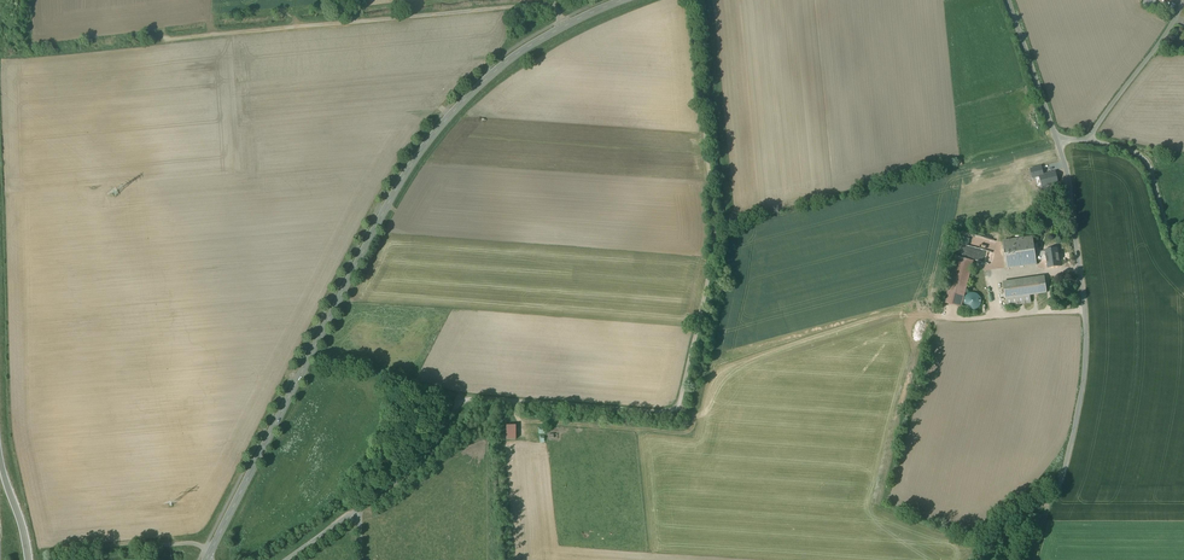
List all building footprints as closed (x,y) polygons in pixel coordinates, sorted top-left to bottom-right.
[(958,243),(985,249),(987,238),(961,232),(958,243)] [(1033,238),(1003,242),(1007,268),(1037,263),(1036,260),(1034,245),(1033,238)] [(1057,248),(1045,250),(1045,251),(1038,252),(1037,244),(1034,245),(1036,260),(1046,259),(1048,268),(1061,266),(1060,260),(1059,260),(1057,248)] [(973,261),(955,256),(943,302),(961,307),(964,298),(973,261)] [(1045,277),(1003,283),(1005,298),(1018,297),(1029,295),(1047,292),(1045,277)] [(981,305),(981,301),(981,298),(979,295),(976,293),(972,293),(969,294),(966,296),(965,298),(964,302),(965,305),(967,308),(970,310),(973,310),(976,310),(979,308),(981,305)] [(1029,295),(1018,297),(1019,304),(1031,302),(1029,295)] [(1018,297),(1005,298),(1006,306),(1019,304),(1018,297)] [(1172,299),(1172,311),(1183,311),(1183,299),(1172,299)] [(517,439),(517,425),(507,425),(507,440),(517,439)]
